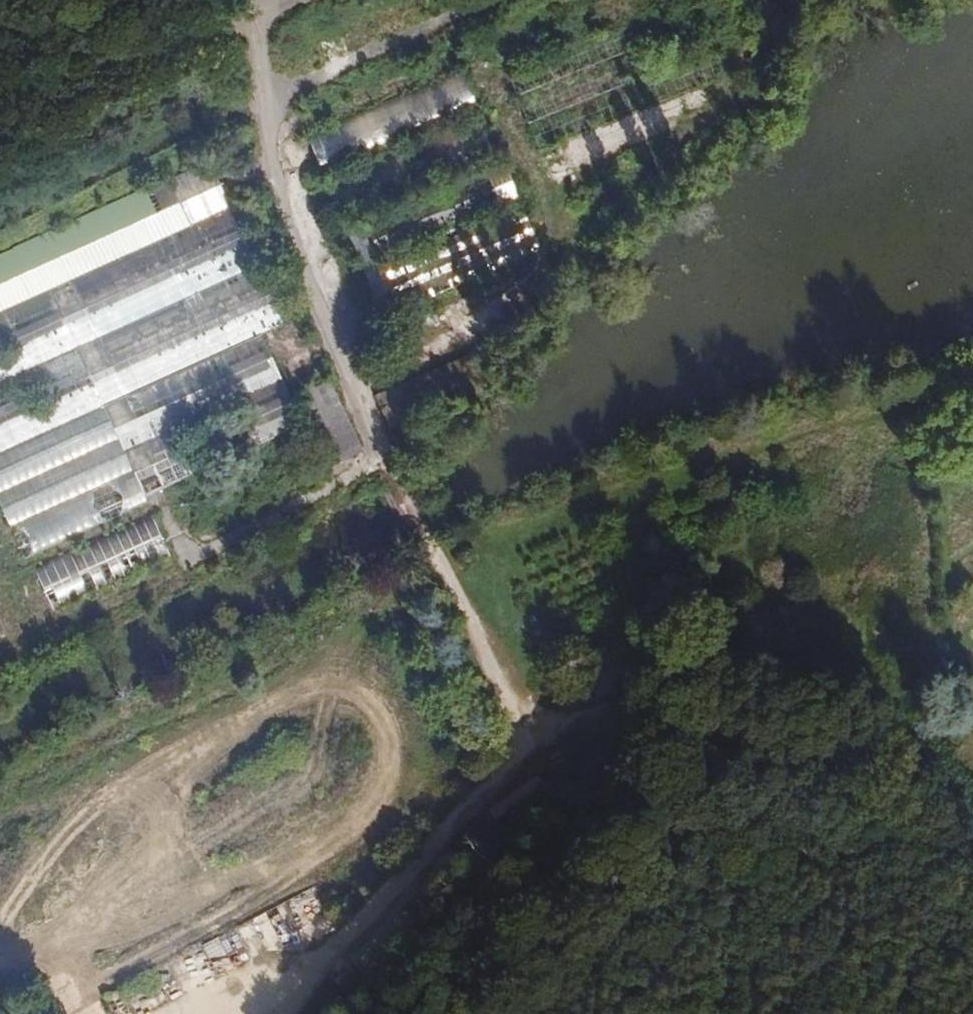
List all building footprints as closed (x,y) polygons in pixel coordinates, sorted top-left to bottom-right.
[(481,106),(464,69),(306,135),(321,168),(481,106)] [(543,253),(502,162),(346,223),(378,314),(543,253)] [(203,167),(0,258),(0,510),(45,609),(174,547),(154,502),(319,429),(203,167)]
